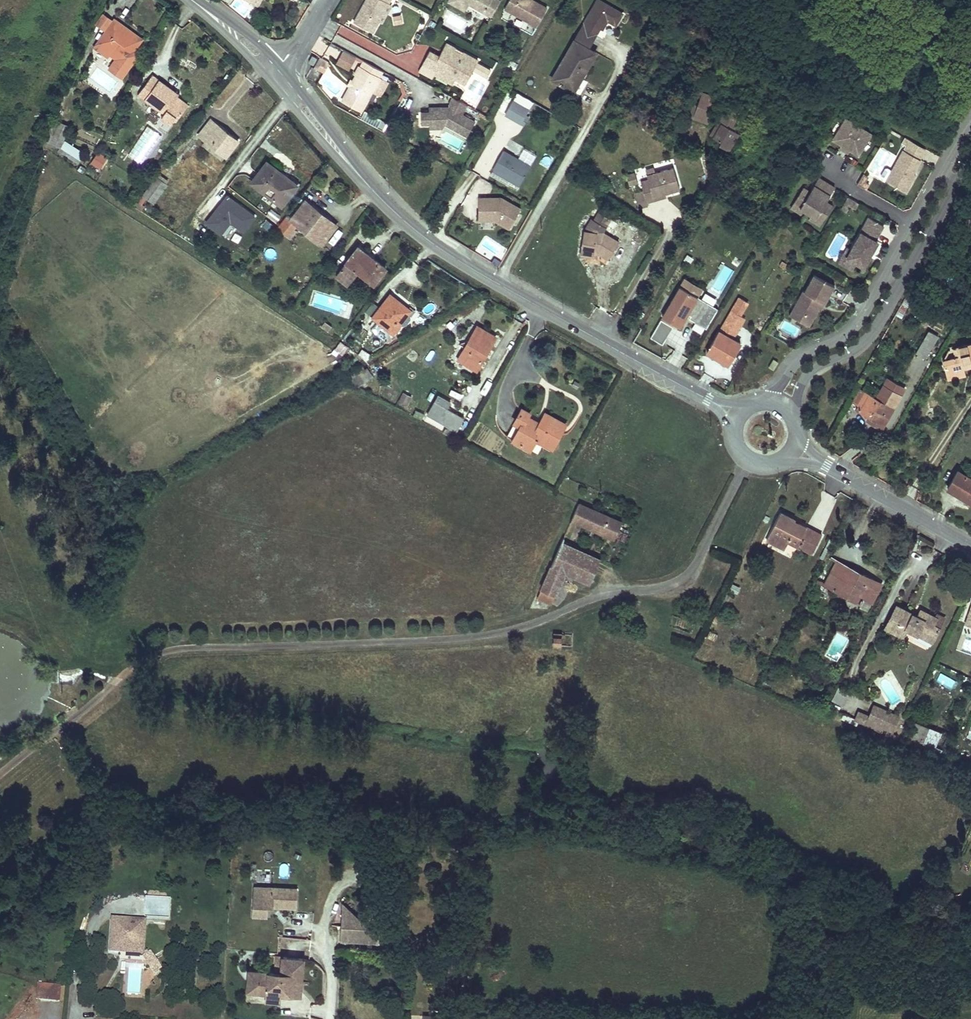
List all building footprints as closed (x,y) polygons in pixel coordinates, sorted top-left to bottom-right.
[(367,1),(370,2),(367,8),(365,6),(355,23),(373,32),(379,20),(388,4),(390,0),(368,0),(367,1)] [(500,1),(498,0),(449,0),(448,2),(464,11),(468,4),(492,17),(500,1)] [(531,0),(511,0),(506,8),(537,26),(546,8),(531,0)] [(599,0),(598,0),(582,28),(596,36),(600,28),(603,30),(608,20),(616,25),(623,14),(599,0)] [(383,22),(391,6),(388,4),(379,20),(383,22)] [(106,31),(113,21),(102,13),(95,23),(106,31)] [(401,16),(394,17),(395,25),(402,24),(401,16)] [(139,44),(125,34),(129,29),(115,19),(113,21),(106,31),(100,40),(113,49),(110,54),(116,59),(109,69),(122,78),(139,54),(134,50),(139,44)] [(589,49),(596,36),(582,28),(574,41),(589,49)] [(142,39),(129,29),(125,34),(139,44),(142,39)] [(113,49),(100,40),(96,44),(97,45),(94,49),(107,58),(110,54),(113,49)] [(589,49),(574,41),(552,79),(569,89),(577,76),(581,79),(596,53),(589,49)] [(455,78),(465,84),(473,70),(477,63),(478,61),(463,52),(462,54),(454,50),(456,48),(447,43),(439,56),(430,51),(423,63),(436,70),(434,74),(452,84),(455,78)] [(348,70),(354,57),(343,51),(337,64),(348,70)] [(379,77),(382,71),(363,61),(342,101),(361,111),(372,90),(379,77)] [(436,70),(423,63),(419,70),(432,77),(434,74),(436,70)] [(491,71),(477,63),(473,70),(487,77),(491,71)] [(154,86),(158,80),(152,76),(148,82),(154,86)] [(574,92),(581,79),(577,76),(569,89),(574,92)] [(387,81),(379,77),(372,90),(380,95),(387,81)] [(188,105),(176,96),(175,98),(172,96),(175,92),(158,80),(154,86),(148,82),(139,94),(164,112),(162,116),(171,123),(178,113),(181,115),(188,105)] [(693,117),(708,123),(717,97),(702,92),(697,105),(693,117)] [(516,93),(504,114),(520,123),(532,101),(516,93)] [(430,123),(441,122),(444,124),(467,136),(475,121),(462,115),(467,105),(453,98),(449,106),(449,108),(448,110),(443,110),(443,108),(429,108),(429,113),(422,113),(422,124),(430,124),(430,123)] [(685,115),(693,117),(697,105),(689,102),(685,115)] [(733,129),(738,120),(739,114),(726,107),(718,121),(722,123),(714,137),(721,141),(719,145),(726,149),(736,131),(733,129)] [(362,120),(384,129),(387,121),(365,112),(362,120)] [(238,141),(211,119),(199,135),(205,140),(226,156),(238,141)] [(845,119),(833,140),(841,145),(842,145),(842,144),(850,149),(850,150),(851,150),(859,155),(871,134),(845,119)] [(679,127),(669,121),(665,128),(675,134),(679,127)] [(710,135),(714,137),(722,123),(718,121),(710,135)] [(919,158),(924,148),(905,137),(902,144),(905,146),(903,150),(919,158)] [(226,156),(205,140),(202,145),(223,161),(226,156)] [(84,153),(65,141),(61,147),(80,160),(84,153)] [(839,148),(849,153),(851,150),(850,150),(850,149),(842,144),(842,145),(841,145),(839,148)] [(80,160),(61,147),(58,151),(69,158),(79,163),(80,160)] [(913,172),(920,159),(919,158),(903,150),(891,170),(886,180),(905,191),(913,177),(911,176),(913,172)] [(519,185),(530,166),(503,151),(493,170),(503,175),(517,183),(519,185)] [(700,154),(706,176),(711,174),(705,152),(700,154)] [(98,166),(104,158),(97,153),(92,162),(98,166)] [(295,187),(283,177),(285,175),(267,162),(252,182),(281,205),(295,187)] [(646,203),(654,200),(653,197),(664,194),(680,189),(673,167),(655,173),(647,175),(648,179),(640,182),(643,192),(646,203)] [(881,178),(886,180),(891,170),(887,168),(885,168),(881,176),(881,178)] [(626,175),(629,185),(638,183),(635,173),(626,175)] [(868,176),(864,173),(857,184),(866,190),(869,184),(864,182),(868,176)] [(297,185),(285,175),(283,177),(295,187),(297,185)] [(514,188),(517,183),(503,175),(500,181),(514,188)] [(802,214),(804,211),(811,215),(809,219),(820,225),(832,206),(826,202),(834,188),(818,177),(810,192),(803,188),(791,207),(802,214)] [(646,203),(643,192),(634,194),(639,209),(647,206),(646,203)] [(142,204),(146,198),(143,195),(140,193),(131,205),(141,211),(145,207),(142,204)] [(227,195),(206,223),(221,234),(231,222),(243,231),(255,216),(227,195)] [(846,212),(850,205),(855,209),(858,203),(848,197),(841,209),(846,212)] [(479,220),(495,220),(509,229),(521,209),(501,198),(479,198),(479,220)] [(335,227),(325,220),(327,218),(312,206),(311,208),(304,203),(291,220),(298,225),(322,244),(335,227)] [(584,231),(580,252),(593,254),(594,252),(597,253),(608,259),(619,242),(603,232),(611,219),(599,212),(594,220),(592,219),(584,231)] [(288,237),(298,225),(291,220),(286,216),(277,228),(288,237)] [(871,254),(878,241),(875,240),(883,225),(869,217),(851,250),(847,258),(856,263),(863,267),(869,257),(867,256),(869,253),(871,254)] [(337,225),(327,218),(325,220),(335,227),(337,225)] [(385,268),(372,257),(370,260),(367,258),(369,255),(358,247),(336,274),(349,285),(359,272),(374,283),(385,268)] [(852,270),(856,263),(847,258),(851,250),(847,248),(839,263),(852,270)] [(824,303),(834,285),(814,274),(804,291),(803,290),(793,308),(812,319),(819,307),(822,302),(824,303)] [(685,279),(680,287),(697,296),(702,289),(685,279)] [(680,287),(663,317),(679,327),(685,317),(687,314),(692,306),(697,296),(680,287)] [(288,306),(295,296),(287,290),(280,300),(288,306)] [(705,292),(702,297),(713,303),(716,298),(705,292)] [(397,322),(405,311),(402,309),(404,306),(390,295),(373,317),(378,320),(370,329),(386,342),(400,325),(397,322)] [(697,296),(687,314),(690,316),(689,318),(707,328),(718,309),(697,296)] [(740,315),(747,303),(739,297),(707,352),(728,364),(740,343),(733,339),(744,318),(740,315)] [(400,325),(411,311),(404,306),(402,309),(405,311),(397,322),(400,325)] [(812,319),(793,308),(789,315),(809,326),(812,319)] [(673,326),(661,319),(651,337),(662,344),(673,326)] [(328,331),(331,327),(325,322),(322,327),(328,331)] [(476,369),(495,337),(477,327),(468,343),(471,344),(468,348),(466,347),(459,359),(476,369)] [(916,353),(925,358),(938,336),(928,330),(916,353)] [(963,367),(970,365),(970,344),(956,348),(958,357),(944,360),(942,360),(946,375),(957,372),(956,369),(963,367)] [(949,350),(944,360),(958,357),(956,348),(949,350)] [(372,357),(362,350),(358,355),(366,360),(372,357)] [(349,381),(365,369),(364,367),(346,379),(349,381)] [(963,367),(956,369),(957,372),(946,375),(947,379),(965,374),(963,367)] [(359,387),(373,376),(367,368),(365,369),(349,381),(359,387)] [(876,399),(860,390),(854,402),(860,405),(857,410),(870,417),(884,425),(893,409),(892,409),(904,388),(888,379),(876,399)] [(411,398),(403,394),(399,402),(407,406),(411,398)] [(464,418),(447,408),(450,402),(439,395),(427,415),(447,426),(456,431),(464,418)] [(552,448),(565,424),(545,413),(540,424),(539,425),(534,423),(535,421),(527,417),(529,413),(522,409),(515,423),(521,426),(513,440),(530,449),(535,439),(536,438),(533,437),(534,435),(542,439),(541,442),(552,448)] [(882,429),(884,425),(870,417),(868,421),(882,429)] [(513,440),(521,426),(515,423),(507,437),(513,440)] [(456,431),(447,426),(444,431),(453,437),(456,431)] [(947,488),(970,502),(970,478),(966,475),(969,471),(961,467),(959,471),(958,470),(947,488)] [(613,538),(620,522),(579,503),(572,519),(613,538)] [(822,535),(799,524),(798,526),(793,523),(794,521),(795,520),(780,512),(766,539),(784,548),(788,541),(797,545),(812,553),(822,535)] [(823,559),(832,540),(830,540),(821,557),(823,559)] [(793,553),(797,545),(788,541),(784,548),(793,553)] [(589,582),(599,559),(562,542),(552,564),(566,570),(565,571),(589,582)] [(871,603),(881,584),(873,580),(874,579),(863,574),(862,576),(854,572),(856,570),(837,561),(825,584),(835,590),(836,587),(849,594),(848,596),(861,603),(863,598),(871,603)] [(555,595),(565,571),(566,570),(552,564),(541,589),(555,595)] [(739,588),(732,584),(730,589),(737,593),(739,588)] [(849,594),(836,587),(835,590),(848,596),(849,594)] [(551,603),(555,595),(541,589),(537,597),(551,603)] [(939,627),(932,624),(935,618),(920,610),(917,616),(914,621),(910,619),(913,614),(896,606),(885,627),(902,635),(906,628),(932,641),(939,627)] [(939,627),(944,619),(937,615),(935,618),(932,624),(939,627)] [(715,641),(718,634),(710,630),(707,637),(715,641)] [(841,705),(848,692),(839,687),(832,700),(841,705)] [(892,730),(898,716),(876,706),(869,720),(883,726),(892,730)] [(864,723),(868,716),(859,712),(855,719),(843,713),(841,718),(856,725),(859,721),(864,723)] [(883,726),(869,720),(867,724),(881,730),(883,726)] [(935,746),(941,731),(916,721),(909,736),(935,746)] [(935,746),(909,736),(905,744),(932,755),(935,746)] [(952,747),(955,739),(949,737),(946,745),(952,747)] [(942,759),(945,750),(935,746),(932,755),(942,759)] [(267,906),(296,908),(297,889),(255,886),(253,914),(267,915),(267,906)] [(377,935),(343,904),(341,940),(377,942),(377,935)] [(142,951),(144,923),(112,921),(110,952),(120,952),(121,950),(142,951)] [(160,969),(152,957),(146,961),(154,973),(160,969)] [(294,996),(295,981),(301,982),(303,960),(277,957),(277,958),(276,973),(269,973),(268,975),(259,981),(256,981),(255,992),(267,993),(267,995),(279,996),(279,994),(294,996)] [(256,981),(257,972),(249,971),(247,991),(255,992),(256,981)] [(268,975),(269,973),(257,972),(256,981),(259,981),(268,975)] [(59,1001),(61,986),(38,984),(36,999),(59,1001)] [(475,1005),(475,995),(461,995),(460,1004),(475,1005)]
